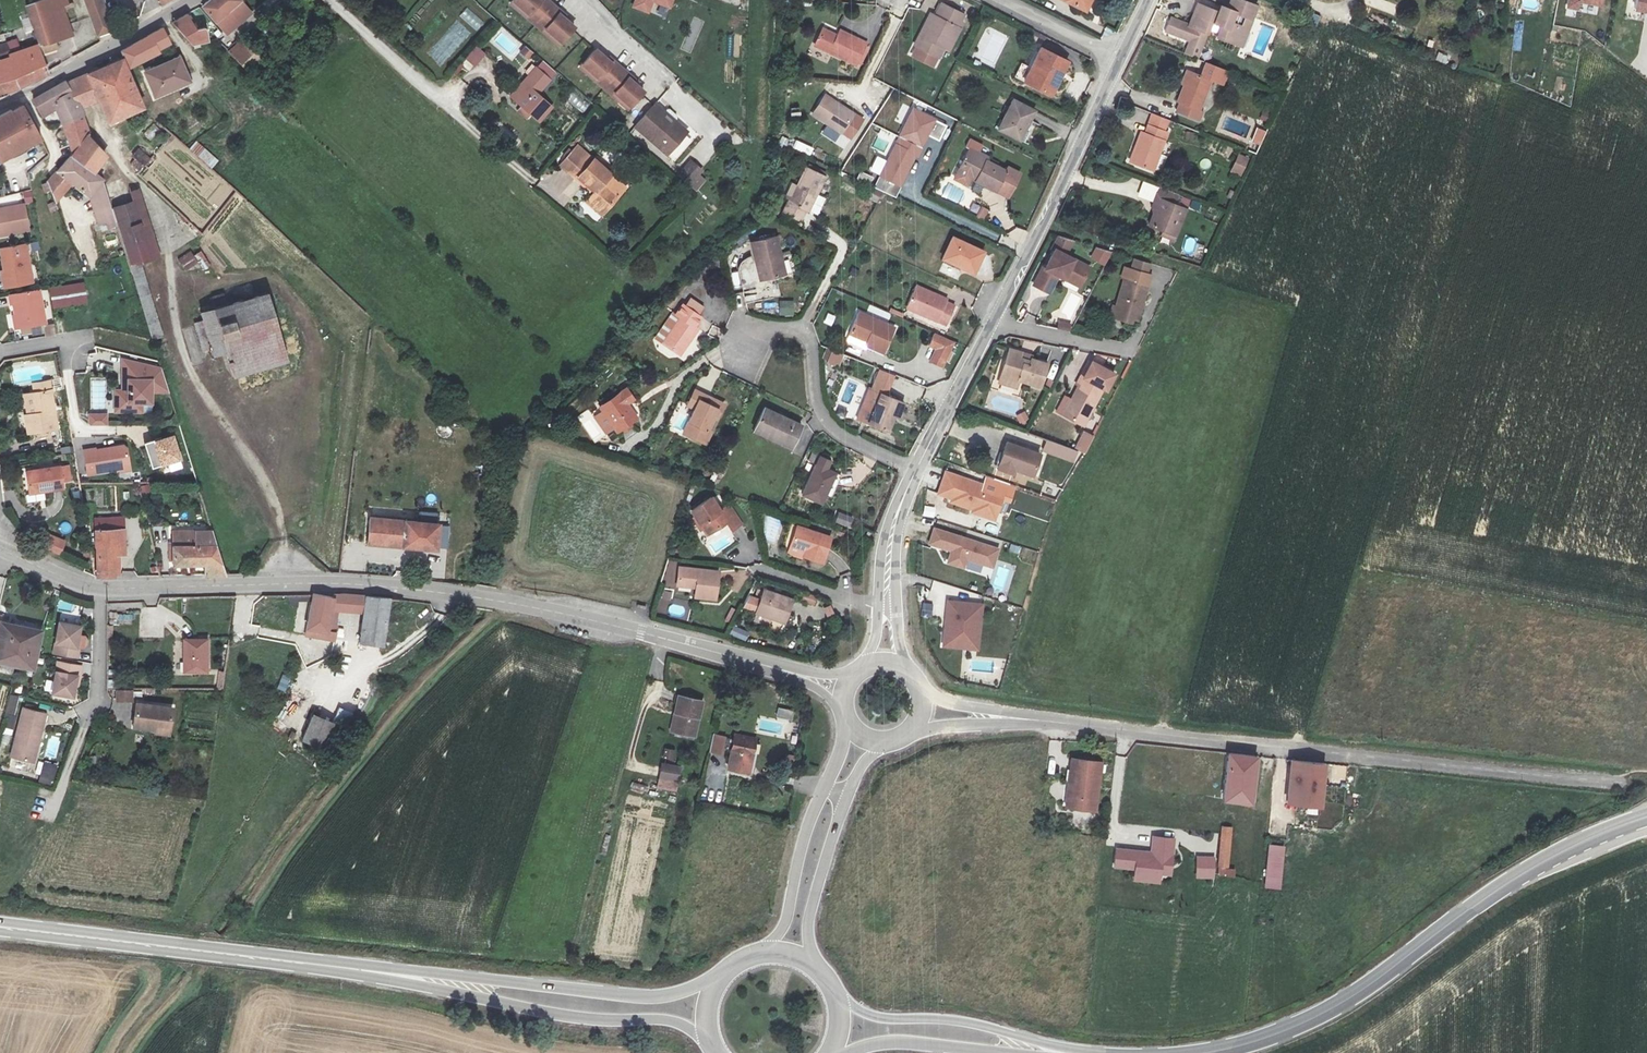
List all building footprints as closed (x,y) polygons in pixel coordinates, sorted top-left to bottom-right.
[(28,3),(38,30),(39,30),(44,45),(73,35),(64,6),(70,3),(69,0),(38,0),(28,3)] [(86,9),(95,35),(112,29),(101,0),(83,0),(86,9)] [(252,13),(241,0),(210,0),(202,6),(227,32),(252,13)] [(562,42),(575,27),(558,12),(559,10),(548,0),(543,0),(515,0),(562,42)] [(631,7),(649,14),(653,1),(670,9),(673,0),(633,0),(631,7)] [(1088,11),(1094,0),(1065,0),(1088,11)] [(1220,12),(1199,4),(1190,26),(1170,19),(1166,32),(1191,41),(1186,55),(1198,60),(1212,21),(1223,25),(1219,36),(1243,45),(1258,4),(1246,0),(1232,0),(1229,9),(1222,6),(1220,12)] [(1602,6),(1603,0),(1568,0),(1567,8),(1578,10),(1580,1),(1602,6)] [(1636,9),(1646,11),(1646,0),(1637,0),(1636,9)] [(963,14),(941,4),(935,16),(931,14),(911,54),(933,65),(938,57),(941,58),(946,50),(949,51),(962,26),(958,24),(963,14)] [(477,31),(485,22),(467,8),(459,17),(477,31)] [(207,29),(198,30),(191,12),(173,22),(195,46),(210,42),(207,29)] [(124,55),(131,67),(160,53),(158,51),(172,43),(163,27),(121,50),(124,55)] [(868,43),(841,30),(838,36),(823,28),(816,44),(858,65),(868,43)] [(733,57),(734,35),(725,35),(725,57),(733,57)] [(0,42),(0,48),(4,59),(16,54),(10,39),(0,42)] [(240,42),(230,52),(242,64),(251,54),(240,42)] [(34,75),(37,77),(52,68),(43,44),(27,51),(16,54),(4,59),(0,48),(0,90),(24,83),(34,75)] [(462,63),(471,71),(486,54),(478,46),(462,63)] [(528,61),(534,52),(525,46),(519,54),(528,61)] [(614,65),(597,49),(584,64),(632,106),(644,92),(627,76),(629,75),(616,63),(614,65)] [(1068,62),(1043,49),(1026,82),(1051,95),(1068,62)] [(179,58),(146,72),(156,96),(190,82),(179,58)] [(111,123),(146,110),(122,61),(90,74),(101,100),(111,123)] [(543,62),(530,77),(511,97),(540,123),(553,108),(538,94),(555,74),(543,62)] [(1200,110),(1212,79),(1223,84),(1228,72),(1208,64),(1203,76),(1187,70),(1181,84),(1184,86),(1178,101),(1181,103),(1177,112),(1200,121),(1204,111),(1200,110)] [(90,74),(67,83),(74,98),(80,106),(101,100),(90,74)] [(60,119),(80,106),(74,98),(67,83),(65,81),(39,97),(34,100),(44,116),(56,110),(60,119)] [(574,93),(567,100),(583,113),(589,105),(574,93)] [(816,115),(832,125),(831,128),(851,140),(865,118),(828,95),(816,115)] [(1001,131),(1019,140),(1034,110),(1015,101),(1001,131)] [(657,103),(637,126),(668,154),(685,134),(662,115),(666,111),(657,103)] [(73,154),(88,134),(80,106),(60,119),(73,154)] [(0,160),(42,140),(24,107),(18,110),(17,109),(0,117),(0,158),(0,160)] [(913,108),(899,138),(922,149),(928,135),(940,140),(947,124),(913,108)] [(1168,120),(1152,114),(1145,133),(1141,132),(1131,161),(1154,170),(1168,132),(1164,131),(1168,120)] [(159,146),(166,136),(159,132),(161,130),(152,124),(144,136),(159,146)] [(1258,128),(1252,141),(1259,145),(1265,131),(1258,128)] [(674,162),(696,137),(690,132),(668,157),(674,162)] [(96,176),(108,156),(88,134),(73,154),(71,157),(96,176)] [(922,149),(899,138),(881,177),(900,186),(915,155),(918,157),(922,149)] [(796,140),(793,148),(811,155),(814,148),(796,140)] [(189,148),(212,169),(219,161),(196,141),(189,148)] [(142,165),(150,156),(140,147),(132,155),(142,165)] [(595,161),(581,149),(565,166),(579,179),(581,177),(598,192),(591,201),(607,215),(628,191),(612,177),(613,175),(596,159),(595,161)] [(969,187),(973,180),(998,192),(998,191),(1011,197),(1022,176),(1010,169),(1008,172),(989,162),(990,159),(970,149),(954,179),(969,187)] [(931,152),(926,169),(934,171),(939,155),(931,152)] [(1239,155),(1231,173),(1240,178),(1249,159),(1239,155)] [(72,184),(92,200),(99,228),(116,223),(105,187),(103,181),(96,176),(71,157),(48,181),(56,202),(72,184)] [(700,174),(704,170),(691,158),(677,174),(697,192),(707,180),(700,174)] [(806,210),(812,213),(821,195),(818,194),(825,180),(804,170),(784,211),(801,219),(806,210)] [(900,186),(881,177),(876,187),(895,196),(900,186)] [(855,195),(857,186),(841,182),(839,191),(855,195)] [(134,203),(115,208),(131,264),(160,256),(140,188),(130,191),(134,203)] [(1176,242),(1191,200),(1160,188),(1153,208),(1156,210),(1150,227),(1163,231),(1161,236),(1176,242)] [(28,230),(23,204),(0,208),(0,235),(28,230)] [(981,206),(976,217),(985,221),(989,210),(981,206)] [(901,234),(889,233),(887,245),(899,246),(901,234)] [(776,236),(752,242),(762,282),(786,276),(776,236)] [(985,252),(953,238),(944,259),(975,273),(985,252)] [(1090,270),(1066,257),(1074,242),(1059,238),(1050,254),(1053,255),(1046,270),(1043,269),(1036,283),(1051,290),(1058,277),(1080,288),(1090,270)] [(0,249),(5,273),(2,274),(5,288),(33,283),(26,244),(0,249)] [(1096,249),(1091,259),(1106,266),(1112,253),(1096,249)] [(179,257),(186,269),(197,263),(191,251),(179,257)] [(1133,318),(1138,319),(1152,266),(1135,261),(1133,270),(1127,269),(1117,307),(1113,306),(1111,316),(1132,322),(1133,318)] [(50,288),(54,309),(87,303),(83,283),(50,288)] [(917,286),(907,309),(946,326),(955,305),(947,302),(948,299),(917,286)] [(46,324),(40,290),(10,295),(11,304),(14,304),(18,328),(46,324)] [(211,300),(214,310),(202,314),(204,323),(196,327),(205,355),(213,353),(214,359),(222,357),(231,380),(290,363),(271,294),(231,305),(228,295),(211,300)] [(687,306),(684,304),(676,315),(673,313),(657,337),(680,354),(698,328),(696,326),(702,317),(699,314),(704,308),(691,299),(687,306)] [(795,315),(794,300),(777,301),(778,317),(795,315)] [(859,311),(850,333),(868,341),(867,344),(886,352),(896,327),(859,311)] [(827,313),(824,323),(832,326),(836,315),(827,313)] [(1058,329),(1071,330),(1072,321),(1060,319),(1058,329)] [(54,324),(46,325),(48,336),(56,335),(54,324)] [(711,326),(709,334),(719,336),(721,328),(711,326)] [(929,362),(944,369),(955,343),(935,334),(930,346),(935,348),(929,362)] [(1018,390),(1021,382),(1042,389),(1051,361),(1033,356),(1032,358),(1024,355),(1025,350),(1011,345),(998,384),(1018,390)] [(823,359),(838,366),(843,356),(828,349),(823,359)] [(160,368),(122,360),(121,390),(116,390),(115,411),(142,412),(142,404),(153,404),(153,392),(168,393),(160,368)] [(1079,385),(1071,399),(1065,396),(1056,411),(1083,426),(1103,389),(1108,392),(1117,375),(1093,362),(1084,378),(1080,376),(1077,384),(1079,385)] [(888,433),(894,418),(898,420),(905,404),(886,396),(895,376),(880,370),(858,420),(888,433)] [(58,430),(51,382),(32,385),(34,393),(28,394),(31,415),(25,416),(27,434),(58,430)] [(600,407),(603,411),(595,417),(606,433),(614,427),(619,433),(637,420),(627,405),(634,401),(626,389),(600,407)] [(718,421),(726,405),(714,399),(711,405),(701,400),(704,394),(695,390),(688,404),(695,408),(682,433),(705,445),(712,433),(707,431),(713,418),(718,421)] [(755,432),(793,449),(803,426),(765,409),(755,432)] [(1025,412),(1016,415),(1019,424),(1028,421),(1025,412)] [(106,415),(90,415),(91,424),(107,424),(106,415)] [(1074,449),(1086,455),(1095,436),(1084,430),(1074,449)] [(155,445),(146,448),(153,468),(169,463),(170,467),(182,463),(173,437),(154,443),(155,445)] [(1042,455),(1007,444),(998,471),(1015,476),(1017,471),(1035,477),(1042,455)] [(131,469),(130,465),(127,448),(124,446),(96,451),(95,449),(85,450),(89,475),(118,470),(119,471),(131,469)] [(816,464),(819,454),(811,451),(808,461),(816,464)] [(832,462),(820,456),(802,495),(823,504),(836,474),(828,470),(832,462)] [(68,465),(27,471),(30,494),(64,489),(63,482),(71,481),(68,465)] [(995,519),(1002,499),(1011,502),(1016,487),(986,477),(984,485),(946,472),(939,494),(953,499),(951,502),(974,509),(973,512),(995,519)] [(416,482),(418,492),(429,490),(427,480),(416,482)] [(713,497),(693,509),(698,517),(693,519),(700,532),(705,529),(708,535),(727,523),(732,532),(742,526),(730,506),(721,511),(713,497)] [(839,514),(836,523),(849,527),(852,518),(839,514)] [(99,575),(119,575),(119,555),(125,555),(125,517),(95,518),(96,546),(98,546),(99,575)] [(437,552),(438,548),(447,549),(449,526),(371,518),(369,545),(437,552)] [(205,565),(205,576),(226,575),(217,548),(211,530),(180,530),(180,527),(174,527),(174,564),(205,565)] [(832,539),(798,527),(792,545),(809,551),(807,557),(824,563),(832,539)] [(998,548),(934,529),(930,544),(952,550),(948,562),(964,567),(966,558),(993,566),(998,548)] [(41,548),(58,555),(64,541),(47,534),(41,548)] [(967,562),(966,571),(982,574),(983,565),(967,562)] [(720,572),(680,567),(678,586),(697,588),(696,598),(717,601),(720,572)] [(765,591),(762,600),(748,596),(744,606),(759,610),(758,614),(786,623),(793,600),(765,591)] [(815,604),(816,596),(804,594),(803,602),(815,604)] [(384,647),(390,598),(333,596),(332,599),(314,596),(306,636),(335,642),(337,632),(338,611),(365,613),(359,642),(384,647)] [(978,649),(983,604),(948,601),(944,645),(978,649)] [(931,618),(934,604),(923,602),(920,617),(931,618)] [(827,619),(835,616),(831,605),(823,608),(827,619)] [(0,624),(0,625),(0,664),(34,671),(41,632),(0,624)] [(81,640),(78,640),(81,628),(60,624),(55,654),(78,658),(81,640)] [(735,625),(731,634),(746,641),(750,633),(735,625)] [(305,637),(302,652),(315,655),(318,640),(305,637)] [(208,640),(183,640),(183,674),(208,674),(208,640)] [(82,668),(59,663),(53,694),(74,698),(76,685),(79,686),(82,668)] [(116,691),(116,701),(133,700),(133,690),(116,691)] [(15,715),(19,696),(9,694),(5,712),(15,715)] [(702,703),(679,697),(670,732),(696,738),(702,703)] [(174,708),(137,704),(134,727),(154,729),(153,733),(171,735),(174,708)] [(780,708),(778,716),(790,719),(792,711),(780,708)] [(39,747),(46,714),(24,709),(12,758),(32,762),(36,746),(39,747)] [(337,726),(315,716),(303,741),(325,751),(337,726)] [(725,755),(729,737),(713,734),(709,753),(725,755)] [(756,741),(735,736),(728,770),(750,773),(756,741)] [(662,757),(673,760),(676,751),(665,748),(662,757)] [(1253,806),(1258,757),(1229,754),(1224,803),(1253,806)] [(1072,760),(1066,809),(1095,812),(1101,764),(1072,760)] [(1322,807),(1326,765),(1292,761),(1288,804),(1322,807)] [(40,780),(52,783),(56,764),(43,762),(40,780)] [(679,769),(662,765),(660,776),(676,780),(679,769)] [(676,781),(659,778),(657,788),(674,792),(676,781)] [(1234,876),(1234,870),(1229,868),(1231,828),(1222,828),(1218,873),(1234,876)] [(1152,853),(1116,849),(1114,867),(1136,869),(1135,881),(1160,883),(1161,875),(1171,876),(1175,839),(1153,836),(1152,853)] [(1269,846),(1265,888),(1281,890),(1285,847),(1269,846)] [(1197,879),(1214,880),(1214,858),(1198,857),(1197,879)]
